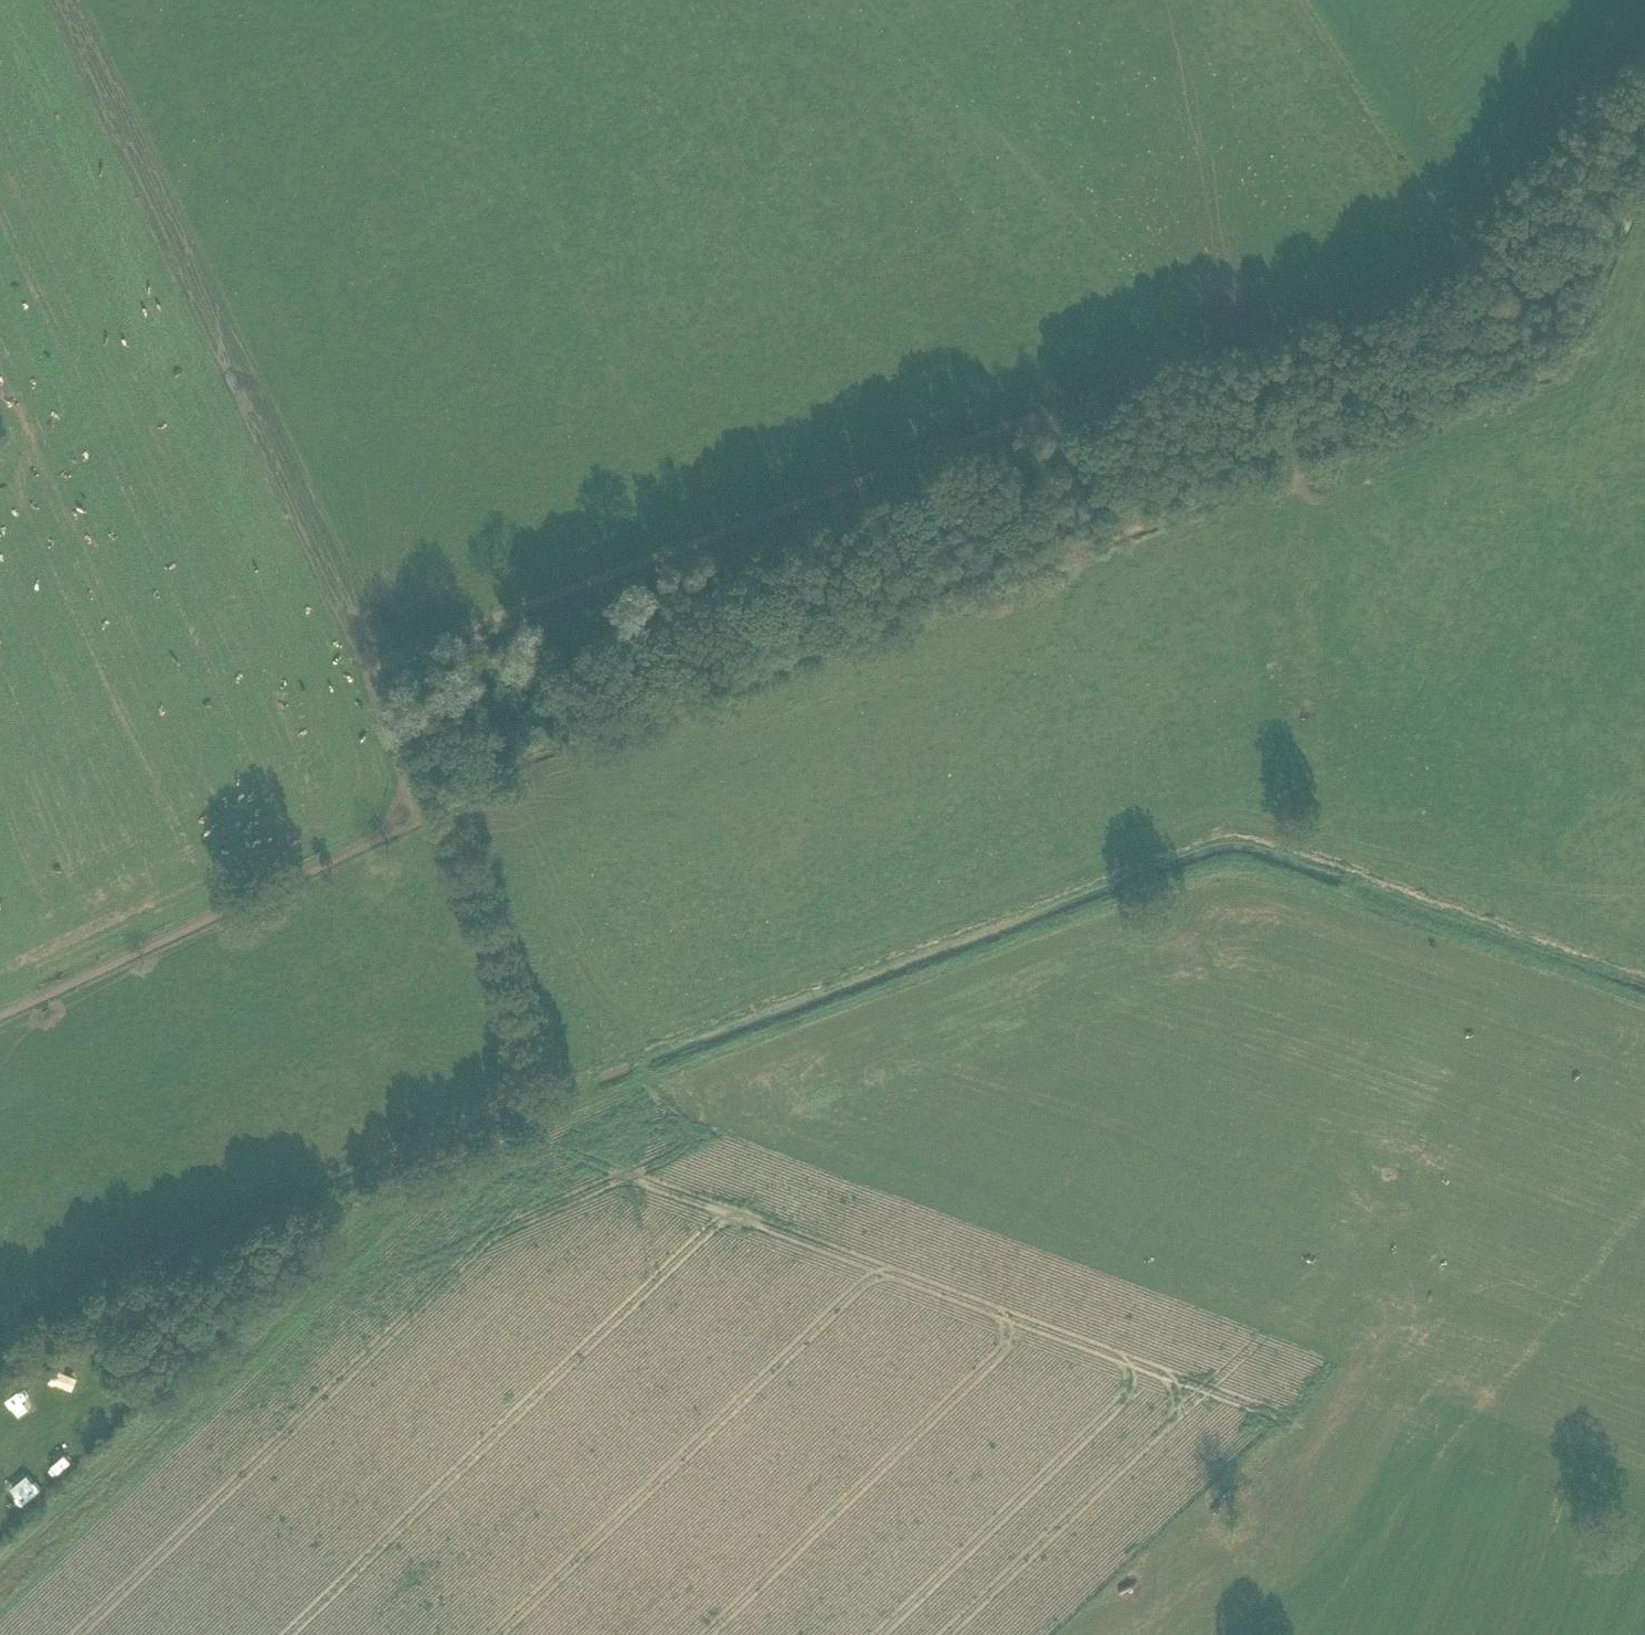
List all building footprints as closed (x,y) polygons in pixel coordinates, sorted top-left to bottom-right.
[(26,1505),(44,1491),(31,1474),(13,1489),(26,1505)] [(10,1521),(0,1509),(0,1530),(10,1521)]
